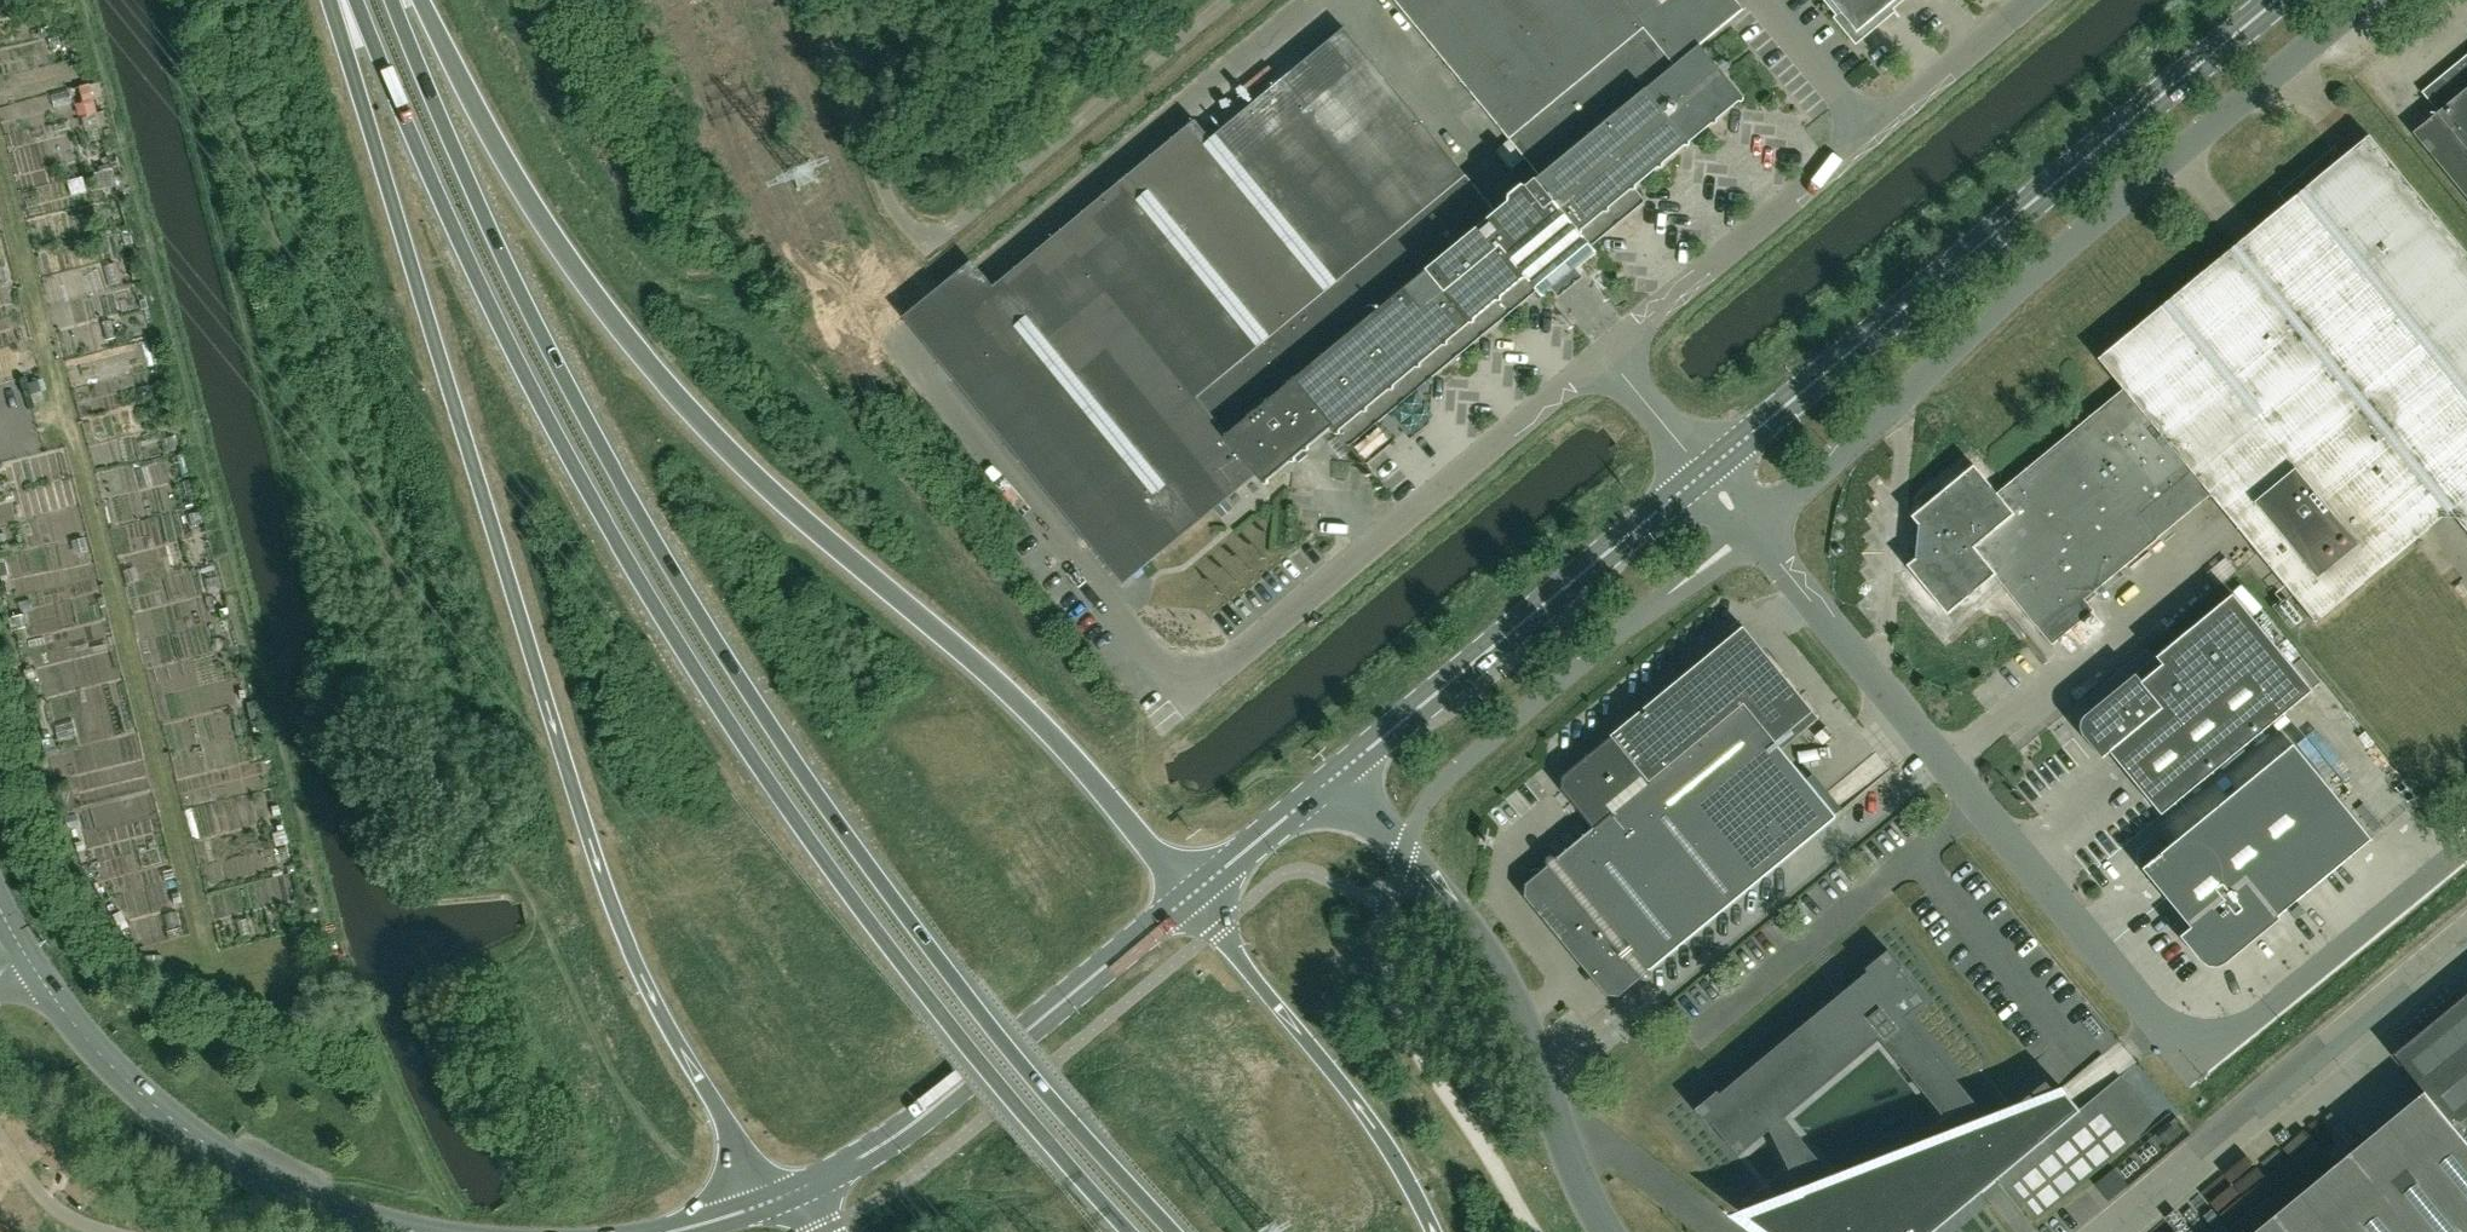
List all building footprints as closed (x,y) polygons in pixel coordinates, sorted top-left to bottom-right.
[(1541,176),(1527,187),(1521,186),(1509,196),(1509,203),(1497,212),(1465,174),(1397,230),(1428,269),(1294,380),(1331,425),(1329,427),(1331,429),(1334,427),(1350,446),(1538,291),(1543,296),(1556,286),(1560,291),(1578,276),(1574,271),(1598,251),(1593,246),(1647,201),(1635,187),(1745,97),(1701,45),(1676,65),(1622,0),(1395,0),(1541,176)] [(1676,65),(1701,45),(1744,9),(1737,0),(1622,0),(1676,65)] [(1841,11),(1837,15),(1857,38),(1881,19),(1877,14),(1895,0),(1832,0),(1841,11)] [(1020,322),(953,377),(1124,585),(1237,491),(1206,453),(1294,380),(1428,269),(1397,230),(1465,174),(1344,28),(1211,138),(1195,120),(992,288),(1020,322)] [(2466,197),(2466,55),(2423,92),(2439,112),(2414,133),(2466,197)] [(2288,203),(2099,359),(2124,389),(1998,493),(1975,465),(1912,517),(1919,525),(1918,532),(1913,536),(1912,546),(1916,552),(1915,559),(1907,566),(1948,615),(1995,576),(2053,645),(2094,610),(2084,597),(2210,493),(2228,515),(2315,621),(2450,510),(2466,531),(2466,254),(2370,135),(2343,157),(2335,147),(2279,193),(2288,203)] [(30,394),(41,391),(37,380),(27,383),(30,394)] [(1331,425),(1294,380),(1206,453),(1237,491),(1257,475),(1265,484),(1331,429),(1329,427),(1331,425)] [(2137,674),(2086,716),(2084,718),(2083,719),(2082,721),(2081,724),(2081,726),(2081,728),(2082,730),(2082,732),(2083,734),(2103,758),(2110,752),(2162,815),(2313,691),(2234,595),(2157,657),(2163,665),(2143,682),(2137,674)] [(1744,627),(1612,735),(1562,776),(1561,788),(1594,828),(1557,858),(1556,857),(1555,856),(1553,856),(1552,855),(1550,856),(1549,856),(1548,857),(1547,858),(1547,860),(1546,861),(1547,862),(1547,864),(1548,865),(1526,883),(1524,896),(1607,995),(1619,997),(1641,978),(1642,979),(1644,980),(1645,980),(1646,980),(1648,980),(1649,980),(1650,979),(1651,977),(1652,976),(1652,975),(1652,973),(1651,972),(1650,971),(1836,818),(1837,816),(1827,803),(1814,786),(1776,742),(1814,711),(1770,659),(1758,643),(1744,627)] [(2210,963),(2217,964),(2224,961),(2226,963),(2227,962),(2225,960),(2240,948),(2242,950),(2243,949),(2241,947),(2258,932),(2261,935),(2262,934),(2260,931),(2277,917),(2279,920),(2280,919),(2278,916),(2372,839),(2294,744),(2143,869),(2194,931),(2187,937),(2193,944),(2190,946),(2191,948),(2193,945),(2204,957),(2201,960),(2202,961),(2204,959),(2210,963)] [(2119,1078),(2118,1076),(2074,1113),(2064,1101),(2058,1093),(2102,1055),(2101,1053),(2057,1091),(1993,1120),(1987,1113),(1906,1018),(1927,1001),(1901,970),(1903,968),(1888,949),(1865,968),(1867,971),(1841,993),(1729,1085),(1720,1092),(1718,1090),(1695,1109),(1710,1127),(1713,1125),(1739,1156),(1770,1130),(1811,1211),(1810,1212),(1809,1214),(1808,1215),(1808,1217),(1808,1218),(1808,1220),(1809,1221),(1810,1222),(1811,1223),(1813,1224),(1814,1224),(1816,1224),(1817,1224),(1822,1231),(1933,1231),(1982,1192),(2075,1115),(2119,1078)] [(2394,1054),(2424,1091),(2253,1231),(2466,1231),(2466,993),(2394,1054)] [(2166,1145),(2180,1134),(2172,1125),(2159,1136),(2166,1145)]
